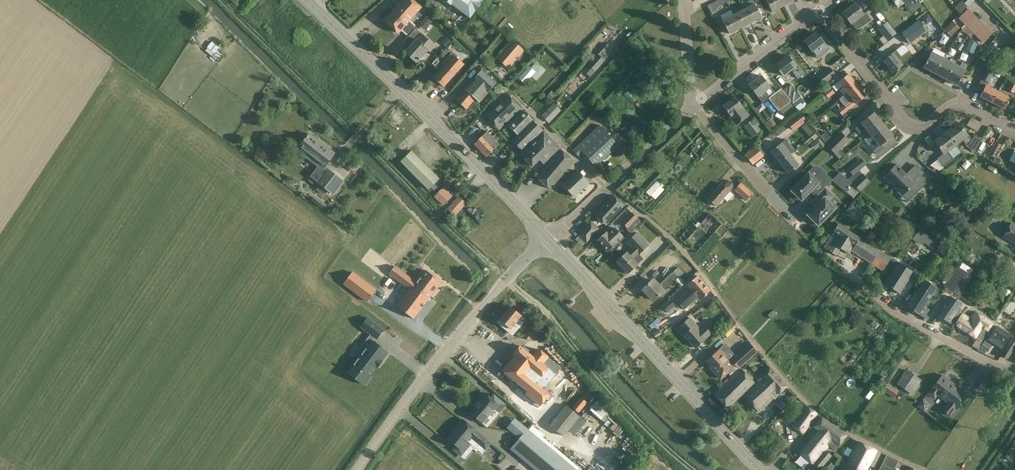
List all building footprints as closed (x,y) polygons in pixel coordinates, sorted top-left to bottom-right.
[(415,25),(409,20),(420,7),(412,0),(403,0),(384,21),(398,33),(401,29),(407,35),(415,25)] [(469,18),(483,0),(446,0),(469,18)] [(726,2),(725,0),(718,0),(707,6),(712,15),(717,12),(715,7),(726,2)] [(767,3),(772,12),(783,6),(779,0),(766,0),(767,3)] [(908,8),(914,4),(919,0),(901,0),(908,8)] [(743,10),(750,23),(761,17),(754,4),(752,5),(749,1),(741,5),(744,10),(743,10)] [(855,4),(842,13),(851,24),(856,30),(863,25),(871,19),(865,13),(863,14),(861,12),(855,4)] [(967,9),(959,17),(966,24),(974,16),(967,9)] [(729,34),(740,28),(730,10),(721,15),(723,20),(722,21),(729,34)] [(730,10),(740,28),(750,23),(743,10),(733,15),(730,10)] [(964,33),(965,32),(970,37),(973,33),(982,24),(974,16),(966,24),(961,28),(962,29),(961,31),(964,33)] [(426,18),(419,25),(421,26),(427,19),(426,18)] [(925,31),(918,21),(902,34),(909,43),(925,31)] [(896,33),(887,22),(879,29),(887,40),(896,33)] [(954,31),(957,28),(952,23),(948,26),(954,31)] [(992,34),(982,24),(973,33),(970,37),(971,38),(974,33),(982,42),(992,34)] [(435,46),(415,28),(410,34),(416,39),(404,52),(416,63),(428,50),(429,52),(435,46)] [(823,42),(816,33),(804,42),(817,58),(823,54),(828,50),(823,42)] [(451,41),(447,37),(442,43),(446,47),(451,41)] [(524,51),(512,40),(496,58),(508,69),(524,51)] [(967,49),(974,51),(977,43),(970,41),(967,49)] [(608,44),(583,71),(589,77),(614,50),(608,44)] [(208,47),(205,51),(216,59),(218,56),(219,57),(223,52),(218,48),(215,53),(208,47)] [(901,57),(896,50),(883,61),(893,73),(913,57),(909,51),(901,57)] [(928,59),(923,68),(924,68),(924,67),(935,73),(943,58),(945,54),(938,51),(936,54),(931,52),(928,59)] [(972,64),(975,57),(963,52),(960,59),(972,64)] [(463,64),(451,53),(441,64),(444,66),(433,78),(443,87),(463,64)] [(803,75),(787,55),(775,65),(783,76),(791,70),(798,79),(803,75)] [(946,79),(954,64),(955,61),(950,58),(949,61),(943,58),(935,73),(946,79)] [(539,67),(534,61),(518,78),(524,83),(539,67)] [(954,64),(946,79),(957,85),(968,65),(962,62),(959,66),(954,64)] [(836,74),(830,67),(818,77),(823,84),(836,74)] [(988,68),(982,79),(988,82),(992,75),(998,78),(1000,75),(994,72),(988,68)] [(481,70),(456,99),(466,109),(475,99),(478,102),(489,90),(496,83),(481,70)] [(839,99),(840,100),(847,93),(857,85),(848,74),(838,82),(847,93),(839,99)] [(761,76),(749,86),(755,94),(762,103),(768,99),(778,111),(790,101),(781,89),(775,93),(770,87),(761,76)] [(791,84),(783,90),(791,101),(792,103),(800,97),(791,84)] [(866,96),(857,85),(847,93),(840,100),(844,105),(838,110),(846,120),(853,114),(849,109),(866,96)] [(979,97),(992,103),(998,92),(985,86),(979,97)] [(834,93),(831,88),(824,93),(828,97),(834,93)] [(552,90),(546,96),(550,100),(556,94),(552,90)] [(1010,99),(998,92),(992,103),(1004,110),(1009,101),(1010,99)] [(500,101),(485,115),(498,130),(513,115),(521,108),(507,94),(500,101)] [(743,107),(734,97),(722,106),(730,116),(729,117),(736,125),(748,115),(742,107),(743,107)] [(560,111),(553,104),(542,116),(548,123),(555,115),(560,111)] [(508,125),(518,135),(533,120),(523,111),(508,125)] [(807,121),(801,112),(787,123),(793,131),(807,121)] [(866,128),(870,134),(883,124),(874,113),(855,128),(859,133),(866,128)] [(771,118),(765,123),(771,130),(777,125),(771,118)] [(971,119),(969,122),(976,126),(974,130),(977,131),(979,128),(981,125),(981,124),(981,125),(982,124),(981,123),(980,124),(979,123),(974,120),(972,119),(972,118),(971,118),(970,119),(971,119)] [(542,130),(533,120),(518,135),(512,141),(522,151),(542,130)] [(760,131),(752,120),(744,126),(752,137),(760,131)] [(806,123),(801,127),(809,136),(814,132),(806,123)] [(875,140),(869,146),(873,151),(874,149),(879,156),(897,142),(892,136),(883,124),(870,134),(875,140)] [(946,133),(956,146),(963,140),(967,146),(974,151),(981,140),(974,135),(971,140),(958,124),(946,133)] [(613,140),(599,125),(573,150),(579,157),(583,153),(595,166),(606,157),(601,152),(613,140)] [(784,130),(781,126),(772,133),(775,137),(784,130)] [(487,131),(474,144),(486,157),(499,144),(492,137),(487,131)] [(559,148),(544,131),(520,154),(532,167),(545,154),(549,158),(559,148)] [(826,131),(821,136),(826,142),(831,137),(826,131)] [(848,139),(841,133),(827,147),(839,159),(845,154),(839,148),(848,139)] [(961,152),(956,146),(946,133),(934,142),(938,147),(937,149),(941,155),(937,159),(943,167),(954,159),(953,158),(961,152)] [(318,141),(309,134),(298,148),(323,168),(333,155),(317,142),(318,141)] [(818,137),(811,144),(815,150),(818,147),(821,150),(825,145),(818,137)] [(771,151),(779,162),(794,150),(786,139),(771,151)] [(763,156),(756,147),(745,155),(752,164),(763,156)] [(562,185),(573,197),(588,183),(577,171),(572,175),(566,169),(573,161),(561,150),(537,178),(550,189),(560,176),(566,182),(562,185)] [(794,150),(779,162),(788,173),(798,165),(789,154),(794,150)] [(862,168),(857,161),(847,169),(852,175),(862,168)] [(896,164),(883,177),(902,196),(911,187),(916,193),(933,177),(928,172),(920,179),(911,170),(907,175),(896,164)] [(344,181),(328,169),(317,182),(333,195),(344,181)] [(813,178),(808,173),(791,190),(794,192),(792,194),(798,199),(799,198),(801,200),(820,181),(824,186),(831,180),(821,170),(813,178)] [(839,173),(834,179),(841,185),(846,179),(839,173)] [(852,184),(859,191),(869,181),(862,175),(852,184)] [(658,180),(648,190),(656,197),(665,187),(658,180)] [(734,186),(729,181),(724,186),(721,183),(708,199),(716,206),(734,186)] [(752,194),(740,183),(734,190),(746,200),(752,194)] [(443,205),(452,196),(443,188),(434,197),(443,205)] [(834,197),(824,188),(811,201),(816,206),(807,215),(812,219),(810,221),(816,226),(817,225),(818,226),(835,208),(829,202),(834,197)] [(455,216),(466,203),(458,196),(447,208),(455,216)] [(624,205),(613,196),(594,216),(605,225),(624,205)] [(876,211),(881,214),(885,209),(880,205),(876,211)] [(637,218),(632,213),(622,223),(628,228),(637,218)] [(701,224),(687,239),(684,243),(696,253),(702,246),(721,225),(709,214),(701,224)] [(591,223),(590,222),(575,239),(582,246),(597,230),(590,224),(591,223)] [(1011,222),(1003,236),(1014,244),(1014,225),(1011,222)] [(891,258),(838,224),(833,231),(834,232),(824,248),(835,255),(839,249),(848,254),(851,250),(883,271),(891,258)] [(611,252),(624,239),(615,228),(608,234),(606,232),(597,240),(602,245),(601,247),(606,252),(607,251),(608,252),(609,250),(611,252)] [(919,230),(912,239),(922,246),(928,236),(919,230)] [(648,245),(637,232),(627,242),(632,248),(626,253),(626,252),(617,261),(622,267),(620,268),(626,274),(628,273),(637,265),(632,260),(648,245)] [(968,255),(966,259),(976,266),(978,261),(968,255)] [(913,272),(898,263),(885,284),(899,293),(913,272)] [(414,282),(394,266),(389,273),(410,289),(396,306),(413,318),(441,282),(426,270),(420,278),(418,277),(414,282)] [(683,273),(678,267),(673,272),(672,272),(657,286),(652,280),(643,289),(654,301),(676,280),(680,276),(683,273)] [(951,291),(958,295),(963,287),(970,276),(957,267),(950,278),(956,282),(951,291)] [(352,271),(343,284),(367,302),(376,289),(352,271)] [(680,276),(676,280),(682,286),(685,283),(680,276)] [(710,291),(697,276),(688,284),(691,288),(677,300),(685,309),(699,297),(701,299),(710,291)] [(943,292),(923,279),(905,306),(925,319),(930,310),(926,307),(933,296),(938,299),(943,292)] [(949,296),(937,315),(949,323),(949,322),(951,324),(961,310),(960,309),(959,312),(957,311),(961,304),(949,296)] [(671,309),(675,305),(669,299),(662,305),(661,306),(667,313),(671,309)] [(526,319),(510,307),(496,323),(503,328),(504,327),(513,334),(526,319)] [(771,311),(767,315),(772,319),(776,315),(771,311)] [(992,324),(974,312),(970,319),(962,314),(954,324),(980,342),(992,324)] [(383,330),(367,318),(361,326),(371,334),(359,349),(363,352),(347,372),(363,384),(364,383),(366,384),(371,377),(369,376),(376,366),(377,367),(382,361),(381,361),(387,352),(372,341),(375,337),(376,338),(383,330)] [(696,325),(689,318),(679,327),(684,334),(683,335),(695,348),(705,339),(711,334),(704,326),(700,330),(696,325)] [(539,330),(532,325),(523,336),(528,339),(532,339),(539,330)] [(1011,335),(996,326),(988,339),(1002,348),(1011,335)] [(1006,347),(1012,351),(1014,347),(1014,339),(1013,337),(1006,347)] [(984,340),(980,347),(986,351),(990,344),(984,340)] [(757,352),(749,343),(730,360),(738,369),(757,352)] [(533,357),(520,346),(514,354),(515,356),(503,371),(528,391),(526,394),(540,405),(545,399),(548,402),(552,397),(543,390),(561,368),(539,350),(533,357)] [(727,352),(723,347),(716,353),(716,352),(706,361),(714,370),(713,371),(720,379),(728,372),(727,371),(734,365),(724,355),(727,352)] [(754,383),(740,368),(714,394),(727,409),(742,394),(759,413),(773,397),(774,398),(786,387),(769,368),(762,375),(762,376),(754,383)] [(921,380),(906,370),(897,384),(911,394),(921,380)] [(967,395),(942,375),(931,389),(931,390),(928,394),(934,398),(937,394),(948,403),(942,411),(949,416),(955,409),(956,409),(967,395)] [(899,391),(887,383),(882,390),(894,398),(899,391)] [(479,402),(470,413),(478,419),(482,423),(494,408),(499,412),(505,405),(493,395),(490,398),(484,393),(477,401),(479,402)] [(587,402),(581,397),(572,407),(579,412),(587,402)] [(603,420),(612,410),(601,399),(592,409),(603,420)] [(561,412),(574,423),(580,416),(567,405),(561,412)] [(806,406),(791,426),(803,434),(808,427),(812,430),(807,437),(809,439),(805,445),(802,442),(796,450),(819,469),(831,456),(825,451),(829,446),(835,451),(846,435),(806,406)] [(486,439),(475,430),(462,419),(456,427),(458,428),(449,439),(456,446),(453,449),(458,453),(461,455),(471,444),(476,448),(479,444),(481,445),(486,440),(486,439)] [(521,424),(513,434),(519,439),(511,449),(537,469),(577,469),(521,424)] [(859,442),(848,464),(842,461),(837,469),(866,469),(868,465),(873,468),(881,453),(859,442)] [(886,455),(879,469),(894,469),(893,469),(897,461),(886,455)]
